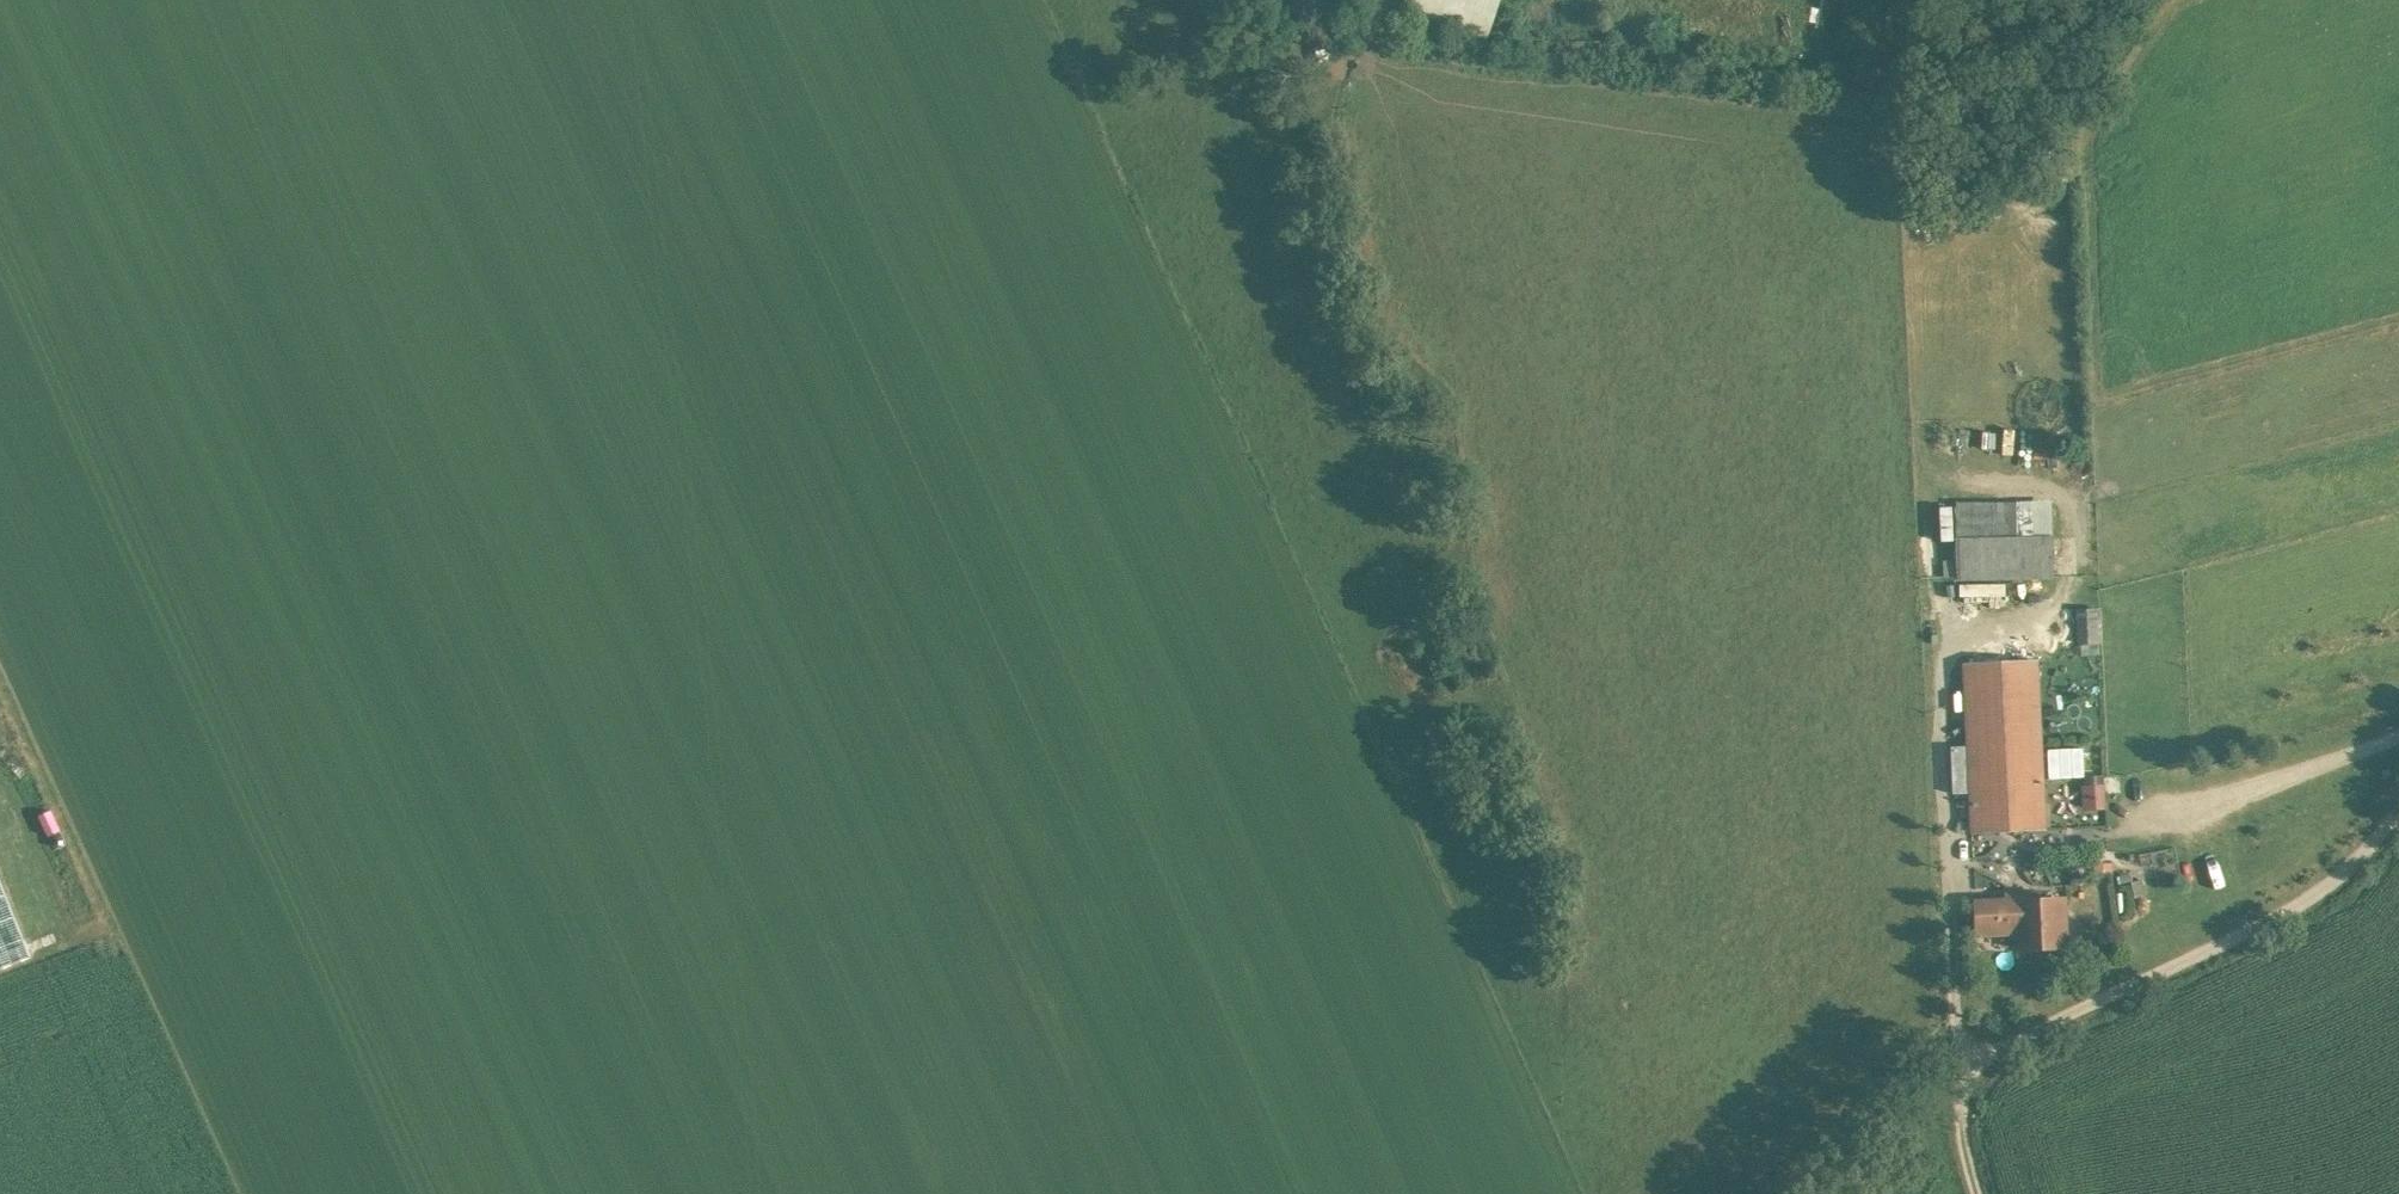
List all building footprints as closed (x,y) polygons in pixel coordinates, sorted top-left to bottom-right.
[(1398,16),(1485,43),(1499,0),(1404,0),(1398,16)] [(2050,538),(1954,540),(1955,579),(2050,577),(2050,538)] [(1956,584),(1958,625),(1997,623),(1995,582),(1956,584)] [(2097,643),(2095,611),(2077,612),(2079,644),(2097,643)] [(2034,661),(1963,665),(1963,664),(1962,664),(1962,666),(1963,666),(1970,831),(1970,832),(1971,832),(2042,828),(2042,829),(2043,829),(2043,827),(2042,827),(2034,663),(2035,662),(2035,661),(2034,661)] [(2103,809),(2103,793),(2112,792),(2111,773),(2078,775),(2080,810),(2103,809)] [(33,956),(0,875),(0,969),(33,956)] [(2039,901),(2038,895),(2004,897),(2004,902),(1974,903),(1975,933),(2016,931),(2017,949),(2062,947),(2060,900),(2039,901)]
